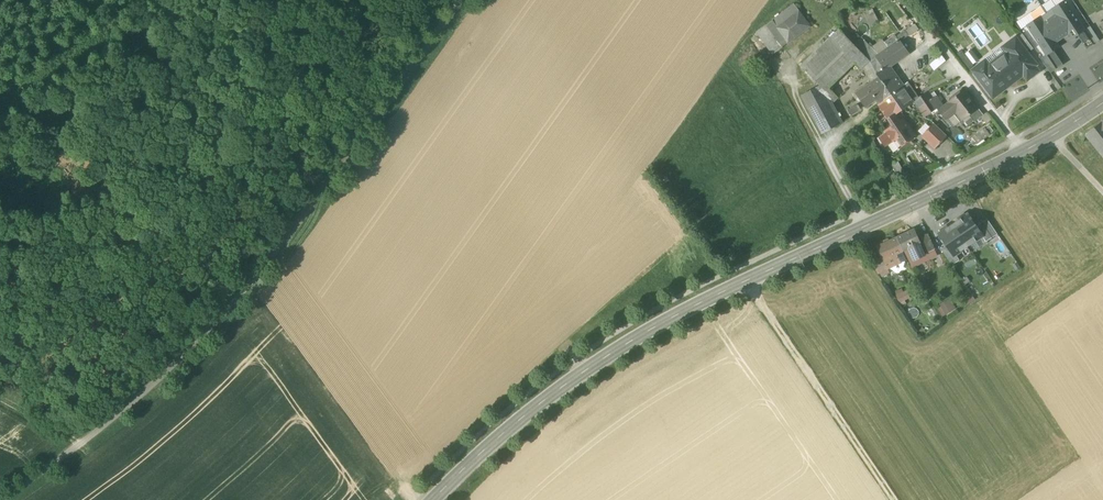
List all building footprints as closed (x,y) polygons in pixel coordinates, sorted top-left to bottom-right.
[(1077,35),(1084,30),(1065,1),(1056,7),(1052,1),(1043,7),(1062,37),(1069,33),(1072,38),(1077,35)] [(793,5),(772,20),(788,41),(809,26),(793,5)] [(1062,37),(1043,7),(1033,14),(1037,20),(1027,26),(1046,54),(1047,55),(1054,50),(1059,47),(1055,42),(1062,37)] [(872,9),(863,14),(869,26),(878,21),(872,9)] [(1022,18),(1027,26),(1037,20),(1033,14),(1031,12),(1022,18)] [(772,20),(766,25),(782,46),(788,41),(772,20)] [(915,24),(906,30),(909,36),(919,30),(915,24)] [(772,53),(782,46),(766,25),(756,32),(772,53)] [(1084,30),(1077,35),(1087,50),(1100,41),(1091,26),(1084,30)] [(817,83),(819,85),(824,91),(828,87),(854,63),(859,69),(863,66),(869,60),(854,44),(839,30),(830,39),(846,55),(817,83)] [(906,30),(896,36),(900,41),(909,36),(906,30)] [(895,35),(884,42),(889,49),(899,42),(900,41),(896,36),(895,35)] [(877,57),(880,55),(872,47),(862,37),(854,44),(869,60),(876,74),(885,68),(877,57)] [(1015,38),(1010,42),(1014,48),(1008,53),(1007,53),(1006,52),(1000,56),(1001,58),(991,66),(988,65),(984,61),(972,70),(992,96),(1023,73),(1027,80),(1038,71),(1034,65),(1035,64),(1015,38)] [(801,66),(817,83),(846,55),(830,39),(801,66)] [(882,40),(872,47),(880,55),(889,49),(884,42),(882,40)] [(877,57),(885,68),(888,66),(888,67),(907,53),(899,42),(889,49),(880,55),(877,57)] [(1003,47),(1008,53),(1014,48),(1010,42),(1003,47)] [(983,59),(984,61),(988,65),(991,66),(1001,58),(1000,56),(1006,52),(1007,53),(1008,53),(1003,47),(1002,45),(983,59)] [(962,50),(957,54),(969,70),(974,66),(962,50)] [(1047,55),(1046,54),(1041,58),(1051,73),(1063,65),(1054,50),(1047,55)] [(946,61),(941,55),(929,64),(934,71),(946,61)] [(1102,80),(1102,58),(1089,66),(1099,82),(1102,80)] [(863,66),(870,83),(878,77),(876,74),(869,60),(863,66)] [(878,77),(891,94),(902,87),(902,86),(888,67),(888,66),(885,68),(876,74),(878,77)] [(876,100),(878,104),(891,94),(878,77),(870,83),(855,93),(865,108),(876,100)] [(908,82),(902,86),(902,87),(913,103),(914,102),(919,98),(908,82)] [(841,124),(830,103),(829,104),(819,85),(801,95),(822,134),(841,124)] [(837,97),(828,87),(824,91),(819,85),(829,104),(830,103),(837,97)] [(913,103),(902,87),(891,94),(902,110),(913,103)] [(939,111),(952,127),(959,122),(969,114),(977,108),(964,91),(939,111)] [(914,102),(918,108),(933,99),(930,94),(928,92),(919,98),(914,102)] [(934,92),(930,94),(933,99),(936,97),(939,102),(936,104),(938,107),(943,104),(941,101),(944,99),(940,93),(937,96),(934,92)] [(878,104),(889,119),(896,115),(902,110),(891,94),(878,104)] [(918,108),(924,117),(938,107),(936,104),(933,99),(918,108)] [(848,111),(851,116),(860,110),(856,105),(848,111)] [(969,114),(974,121),(982,114),(977,107),(977,108),(969,114)] [(991,120),(986,113),(981,116),(986,124),(991,120)] [(969,114),(959,122),(961,125),(965,122),(968,126),(974,121),(969,114)] [(900,121),(896,115),(889,119),(893,126),(886,131),(887,132),(893,141),(897,138),(910,129),(903,119),(900,121)] [(1102,121),(1086,134),(1102,155),(1102,122),(1102,121)] [(918,131),(923,136),(930,128),(926,124),(918,131)] [(922,136),(934,148),(946,135),(934,124),(930,128),(923,136),(922,136)] [(972,137),(977,144),(990,135),(989,134),(986,129),(985,128),(972,137)] [(916,136),(910,129),(897,138),(902,146),(916,136)] [(893,141),(887,132),(879,138),(885,147),(888,145),(893,141)] [(902,146),(897,138),(893,141),(898,148),(902,146)] [(893,152),(898,148),(893,141),(888,145),(893,152)] [(961,147),(966,152),(970,148),(966,143),(961,147)] [(898,161),(892,165),(898,177),(904,173),(898,161)] [(970,245),(983,236),(976,226),(968,214),(965,216),(964,214),(958,218),(959,220),(953,224),(968,246),(970,245)] [(987,219),(982,223),(992,238),(997,234),(987,219)] [(982,223),(976,226),(983,236),(986,242),(992,238),(982,223)] [(947,245),(954,256),(956,254),(968,246),(953,224),(948,227),(947,226),(940,230),(941,232),(939,234),(947,245)] [(913,230),(896,238),(902,250),(903,249),(908,247),(914,259),(924,255),(916,238),(913,230)] [(916,238),(924,255),(933,250),(926,234),(916,238)] [(987,243),(986,242),(983,236),(970,245),(974,252),(987,243)] [(902,251),(902,250),(896,238),(877,246),(882,258),(885,266),(897,260),(894,255),(902,251)] [(954,256),(947,245),(941,249),(952,265),(960,260),(956,254),(954,256)] [(908,247),(903,249),(912,268),(937,257),(933,250),(924,255),(914,259),(908,247)] [(894,255),(897,260),(899,264),(906,260),(902,251),(894,255)] [(872,263),(877,274),(887,269),(885,266),(882,258),(872,263)] [(885,266),(887,269),(899,264),(897,260),(885,266)] [(907,290),(895,295),(899,303),(910,298),(907,290)] [(950,298),(939,305),(945,315),(956,308),(950,298)]
